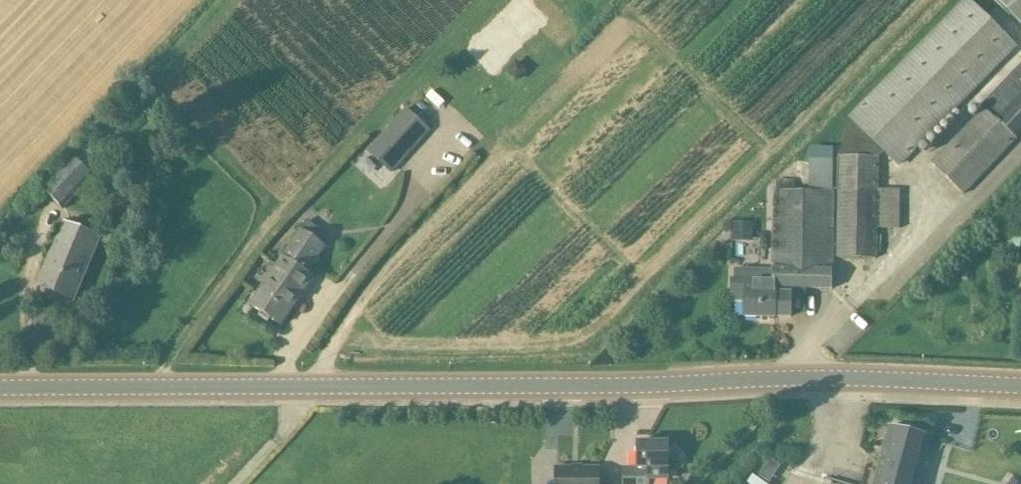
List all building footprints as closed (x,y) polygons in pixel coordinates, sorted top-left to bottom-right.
[(1015,47),(967,0),(966,0),(851,117),(852,118),(840,157),(838,258),(876,258),(878,157),(885,150),(899,165),(1015,47)] [(1020,26),(1020,0),(994,0),(1020,26)] [(985,108),(932,163),(965,194),(1020,136),(1020,65),(982,106),(985,108)] [(430,130),(406,108),(377,139),(402,161),(430,130)] [(88,143),(41,189),(64,211),(95,178),(109,162),(88,143)] [(772,281),(772,289),(794,289),(833,290),(834,192),(796,191),(796,181),(793,179),(779,179),(777,181),(776,191),(774,191),(772,281)] [(308,220),(301,231),(300,230),(251,305),(282,326),(313,278),(308,274),(326,247),(318,242),(325,233),(308,220)] [(732,223),(732,241),(752,241),(752,223),(732,223)] [(65,225),(39,286),(75,302),(100,240),(65,225)] [(772,289),(772,281),(733,280),(733,304),(734,304),(734,302),(746,302),(745,318),(775,319),(775,317),(791,318),(791,295),(794,289),(772,289)] [(873,483),(920,483),(932,438),(889,426),(873,483)] [(669,469),(669,443),(638,443),(638,468),(624,468),(625,483),(650,483),(650,478),(669,478),(669,469)] [(601,468),(556,468),(556,483),(601,483),(601,468)]
